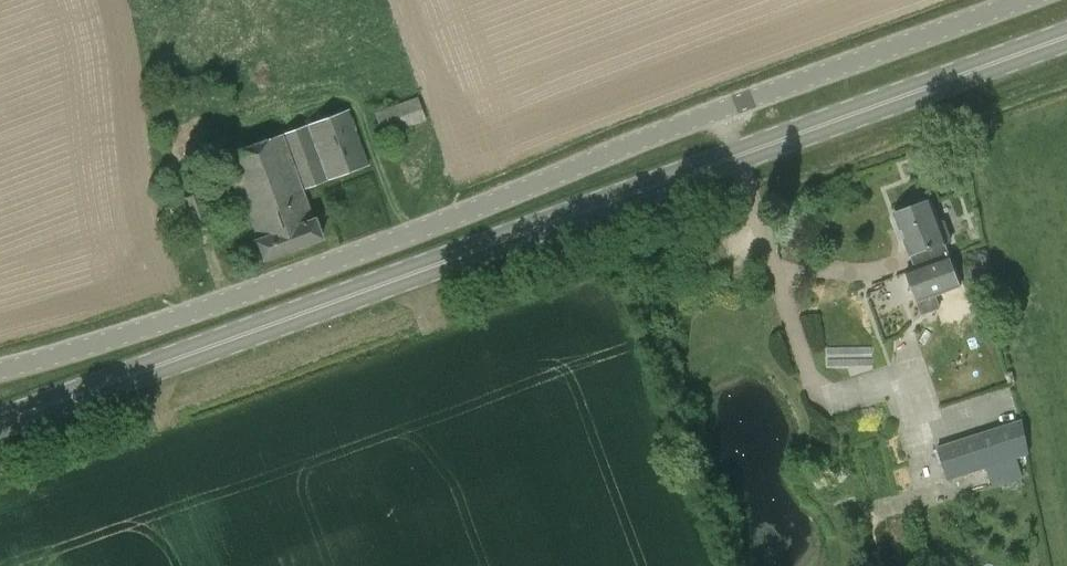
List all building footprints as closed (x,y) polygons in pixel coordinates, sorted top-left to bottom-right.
[(382,136),(426,120),(418,97),(383,109),(382,106),(375,108),(376,111),(373,112),(382,136)] [(281,136),(281,137),(223,158),(241,207),(299,186),(301,191),(369,166),(349,109),(281,135),(281,136)] [(311,219),(301,191),(299,186),(241,207),(254,240),(252,241),(260,262),(322,240),(314,218),(311,219)] [(949,257),(944,244),(951,241),(944,222),(941,224),(932,200),(894,214),(910,256),(912,255),(916,268),(906,271),(918,303),(922,315),(941,308),(937,296),(961,287),(950,257),(949,257)] [(1022,416),(996,424),(976,361),(996,354),(982,313),(917,336),(945,417),(929,422),(948,482),(1030,455),(1022,416)] [(830,364),(874,363),(873,343),(829,345),(830,364)]
